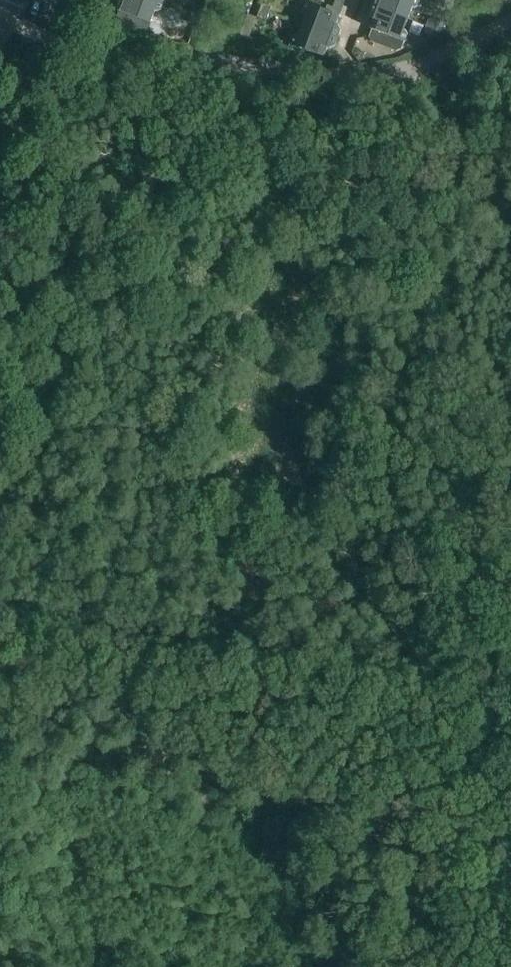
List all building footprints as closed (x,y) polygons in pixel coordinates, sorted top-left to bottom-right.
[(150,0),(127,0),(126,0),(123,0),(120,1),(117,8),(120,12),(151,24),(156,12),(158,13),(162,12),(164,5),(150,0)] [(256,8),(270,14),(272,8),(270,4),(259,0),(256,8)] [(377,8),(409,20),(413,9),(415,10),(419,9),(422,1),(418,0),(376,0),(375,4),(377,8)] [(449,12),(452,3),(444,0),(437,0),(436,0),(434,6),(449,12)] [(307,15),(303,26),(335,38),(340,37),(342,31),(340,26),(337,25),(340,17),(306,4),(303,11),(305,14),(307,15)] [(190,6),(187,14),(201,19),(203,14),(202,10),(190,6)] [(270,14),(256,8),(252,17),(264,21),(268,19),(270,14)] [(409,20),(377,8),(372,10),(370,16),(372,20),(375,21),(372,30),(373,30),(370,39),(372,43),(397,53),(402,51),(405,43),(406,43),(409,36),(407,32),(404,31),(409,20)] [(201,19),(187,14),(184,22),(196,26),(199,25),(201,19)] [(429,21),(426,27),(441,32),(444,24),(433,19),(429,21)] [(335,38),(303,26),(299,37),(296,36),(293,38),(290,45),(325,58),(328,49),(331,50),(335,48),(337,42),(335,38)] [(441,32),(426,27),(424,32),(426,36),(438,41),(441,32)]
